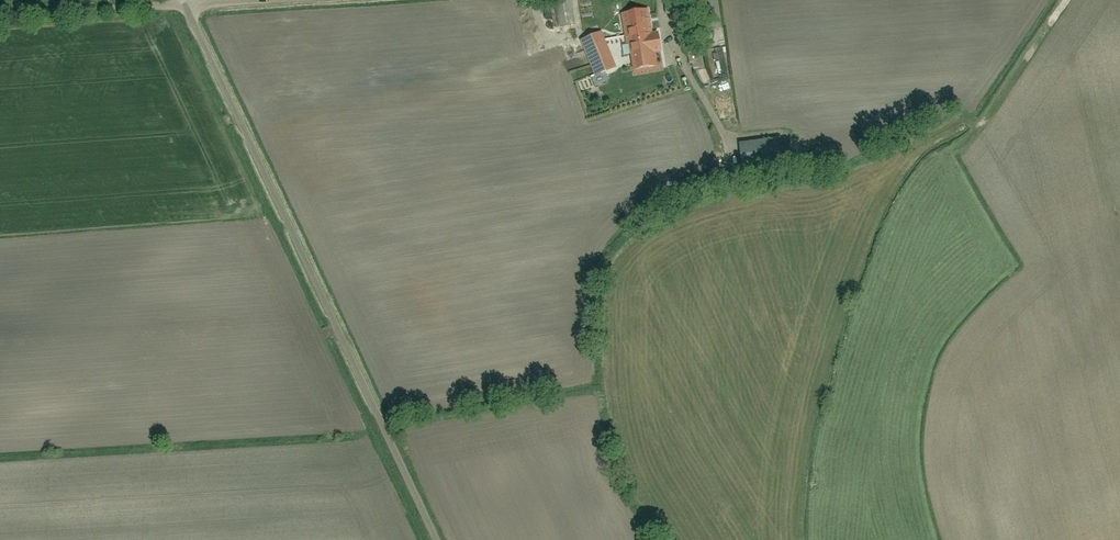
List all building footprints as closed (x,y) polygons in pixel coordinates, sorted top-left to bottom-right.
[(552,29),(576,27),(573,0),(554,0),(550,0),(552,29)] [(576,27),(608,24),(606,0),(573,0),(576,27)] [(658,35),(650,36),(646,12),(621,16),(629,69),(654,65),(652,55),(661,54),(658,35)] [(600,35),(580,43),(595,78),(615,70),(600,35)] [(707,68),(698,73),(706,86),(715,81),(707,68)] [(775,140),(737,144),(741,172),(779,167),(775,140)]
